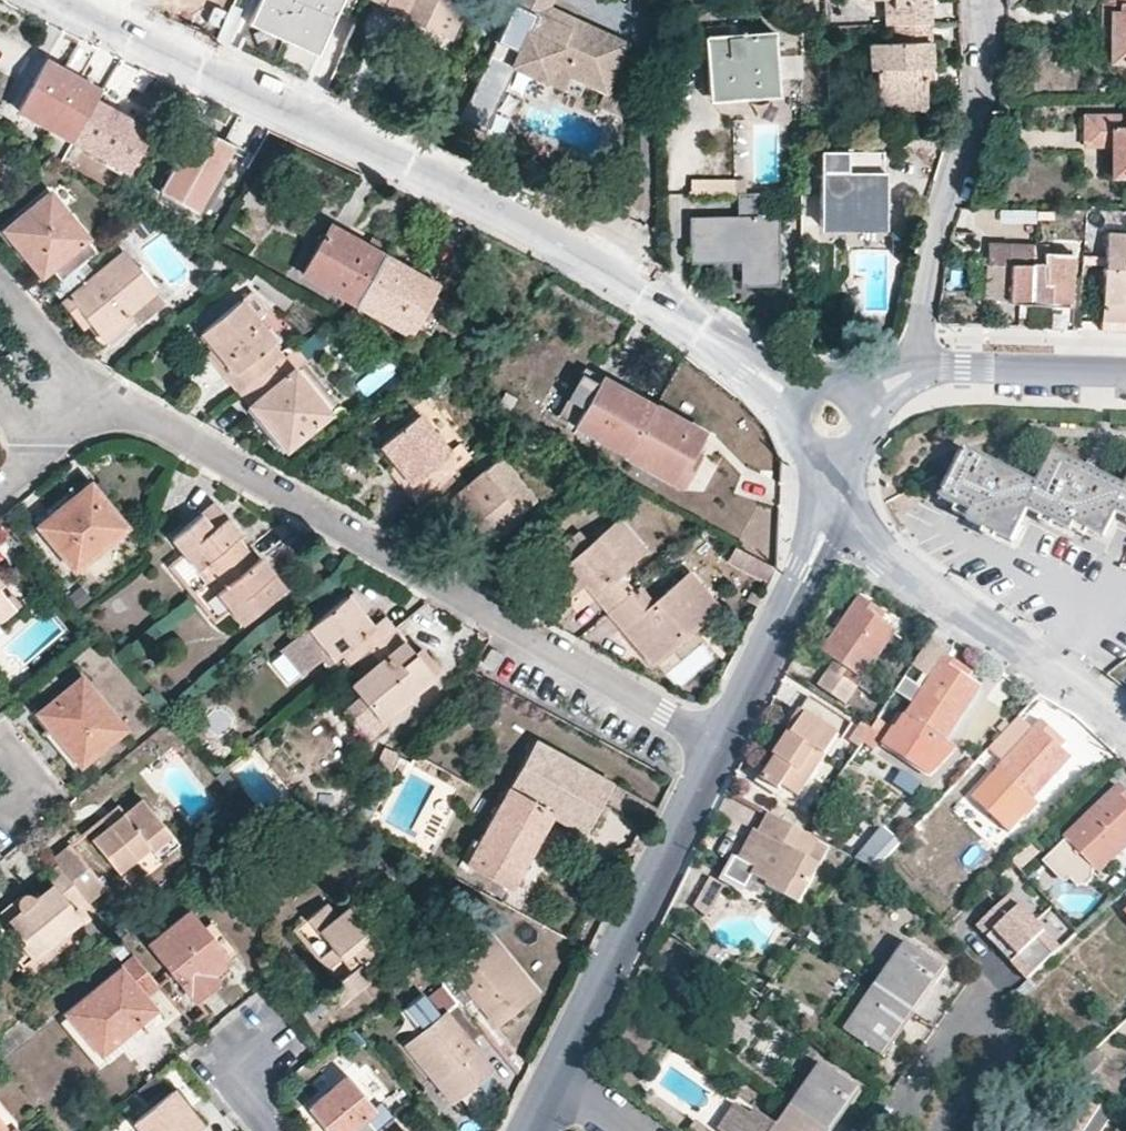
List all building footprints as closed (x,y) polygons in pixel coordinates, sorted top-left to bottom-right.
[(255,22),(318,54),(342,0),(264,0),(255,22)] [(386,7),(449,38),(467,0),(389,0),(386,7)] [(544,82),(551,68),(568,75),(605,91),(613,74),(615,70),(604,65),(615,39),(613,38),(571,19),(567,27),(536,12),(541,0),(512,0),(493,41),(515,52),(509,66),(544,82)] [(547,7),(550,0),(541,0),(536,12),(567,27),(571,19),(547,7)] [(631,11),(636,0),(607,0),(631,11)] [(887,23),(895,23),(926,21),(925,4),(918,4),(918,0),(887,0),(887,23)] [(1124,11),(1109,12),(1109,61),(1125,61),(1125,0),(1124,11)] [(895,23),(895,41),(868,43),(869,68),(876,70),(877,103),(900,103),(900,96),(924,95),(923,79),(922,67),(928,66),(926,21),(895,23)] [(704,37),(708,90),(741,88),(742,92),(776,89),(773,34),(746,35),(745,27),(735,27),(734,35),(704,37)] [(626,44),(615,39),(604,65),(615,70),(626,44)] [(515,52),(493,41),(479,74),(500,84),(509,66),(515,52)] [(95,101),(99,93),(78,81),(93,54),(76,44),(61,71),(46,63),(19,110),(72,140),(95,101)] [(562,89),(568,75),(551,68),(544,82),(562,89)] [(708,90),(708,102),(776,98),(776,89),(742,92),(741,88),(708,90)] [(605,91),(600,106),(621,115),(626,101),(605,91)] [(877,103),(877,108),(924,107),(924,95),(900,96),(900,103),(877,103)] [(126,171),(147,131),(95,101),(72,140),(126,171)] [(1108,144),(1107,171),(1108,174),(1125,174),(1125,113),(1123,116),(1082,113),(1082,116),(1081,142),(1102,144),(1108,144)] [(233,148),(193,128),(161,191),(201,211),(233,148)] [(818,173),(818,226),(883,225),(883,172),(880,172),(880,151),(821,151),(822,172),(818,173)] [(743,193),(743,180),(733,180),(733,193),(736,193),(743,193)] [(777,285),(777,214),(769,215),(768,192),(743,193),(736,193),(736,216),(713,216),(713,224),(688,225),(689,248),(701,256),(745,256),(746,285),(777,285)] [(102,234),(90,243),(50,194),(16,221),(5,231),(28,261),(41,275),(49,269),(61,282),(76,269),(108,242),(109,241),(102,234)] [(1002,207),(1000,219),(1034,224),(1036,212),(1002,207)] [(5,231),(16,221),(12,216),(0,226),(0,237),(23,264),(28,261),(5,231)] [(713,224),(713,216),(688,216),(688,225),(713,224)] [(818,226),(818,237),(883,236),(883,225),(818,226)] [(378,254),(364,248),(329,227),(303,274),(354,304),(382,257),(378,254)] [(1102,232),(1102,240),(1100,300),(1122,301),(1123,292),(1125,292),(1125,233),(1102,232)] [(902,236),(891,237),(892,251),(902,252),(902,236)] [(378,254),(382,247),(369,239),(364,248),(378,254)] [(746,285),(745,256),(701,256),(689,248),(689,264),(737,264),(738,285),(746,285)] [(1067,303),(1069,253),(1042,251),(1041,264),(1029,263),(1030,278),(1029,302),(1067,303)] [(154,291),(123,252),(86,282),(76,269),(61,282),(51,289),(75,318),(81,313),(90,322),(100,335),(154,291)] [(382,257),(354,304),(409,334),(413,326),(428,333),(444,305),(431,296),(435,287),(382,257)] [(1029,263),(987,261),(984,295),(1004,300),(1027,301),(1029,302),(1030,278),(1029,263)] [(249,292),(239,300),(255,319),(265,311),(249,292)] [(200,332),(212,346),(233,372),(227,377),(239,393),(281,358),(270,344),(274,342),(255,319),(239,300),(200,332)] [(1122,301),(1100,300),(1099,329),(1125,329),(1125,301),(1122,301)] [(1018,312),(1006,310),(1004,323),(1016,325),(1018,312)] [(81,313),(75,318),(82,327),(90,322),(81,313)] [(212,346),(205,351),(227,377),(233,372),(212,346)] [(281,358),(239,393),(285,448),(329,413),(326,409),(293,370),(306,360),(296,347),(281,358)] [(326,409),(338,398),(306,360),(293,370),(326,409)] [(385,360),(355,381),(365,395),(395,374),(385,360)] [(584,368),(568,395),(553,422),(598,448),(602,442),(573,425),(599,381),(601,377),(584,368)] [(653,406),(616,386),(614,390),(599,381),(573,425),(602,442),(626,454),(653,406)] [(653,406),(626,454),(680,484),(697,455),(692,452),(703,434),(653,406)] [(380,445),(392,460),(411,483),(404,488),(415,502),(453,472),(468,459),(457,446),(448,453),(417,415),(380,445)] [(1069,530),(1073,523),(1103,537),(1114,513),(1125,518),(1125,489),(1053,454),(1037,487),(965,451),(942,498),(972,512),(968,521),(1011,541),(1024,515),(1027,509),(1069,530)] [(404,488),(411,483),(392,460),(385,466),(404,488)] [(532,502),(498,460),(464,486),(453,472),(415,502),(427,517),(436,511),(447,501),(481,544),(485,540),(532,502)] [(89,484),(75,495),(38,525),(72,568),(123,527),(89,484)] [(75,495),(70,488),(32,519),(38,525),(75,495)] [(447,501),(436,511),(475,558),(490,547),(485,540),(481,544),(447,501)] [(215,503),(208,507),(220,523),(227,517),(215,503)] [(184,553),(196,568),(203,563),(213,574),(244,549),(235,538),(240,534),(227,517),(220,523),(208,507),(172,538),(184,553)] [(630,591),(616,573),(642,550),(616,520),(588,543),(564,564),(551,575),(567,596),(582,584),(606,611),(630,591)] [(588,543),(577,531),(554,551),(564,564),(588,543)] [(753,555),(738,546),(730,561),(744,569),(753,555)] [(213,574),(206,581),(230,609),(241,623),(279,593),(267,579),(273,573),(260,557),(254,562),(244,549),(213,574)] [(184,553),(171,565),(183,579),(196,568),(184,553)] [(206,581),(213,574),(203,563),(196,568),(206,581)] [(606,611),(638,648),(651,637),(664,651),(716,607),(685,572),(651,601),(637,585),(630,591),(606,611)] [(279,593),(285,588),(273,573),(267,579),(279,593)] [(3,585),(0,587),(0,591),(14,609),(19,604),(3,585)] [(14,609),(0,591),(0,621),(14,609)] [(360,615),(366,610),(351,591),(344,596),(360,615)] [(360,615),(344,596),(281,649),(302,675),(322,658),(328,664),(342,652),(351,663),(369,648),(393,628),(383,616),(370,627),(360,615)] [(884,614),(860,598),(822,653),(843,667),(837,676),(828,670),(817,686),(846,705),(849,698),(894,631),(880,621),(884,614)] [(369,648),(380,661),(350,685),(377,719),(431,675),(414,653),(393,628),(369,648)] [(651,637),(638,648),(651,662),(664,651),(651,637)] [(980,687),(967,678),(970,671),(927,643),(911,666),(930,678),(922,689),(904,677),(894,692),(913,704),(897,728),(894,727),(883,744),(930,776),(954,748),(944,742),(980,687)] [(421,648),(414,653),(431,675),(438,670),(421,648)] [(38,712),(50,727),(80,762),(122,728),(81,676),(38,712)] [(781,787),(797,797),(846,721),(808,698),(786,731),(787,732),(781,744),(784,745),(775,758),(760,782),(778,792),(781,787)] [(863,740),(870,745),(885,723),(877,718),(870,728),(863,740)] [(1045,813),(1031,799),(1070,758),(1058,745),(1048,737),(1053,732),(1043,721),(998,769),(1015,786),(996,807),(1024,833),(1045,813)] [(50,727),(43,732),(73,768),(80,762),(50,727)] [(1058,745),(1062,740),(1053,732),(1048,737),(1058,745)] [(464,863),(508,889),(550,813),(584,832),(602,799),(645,822),(653,817),(656,808),(533,739),(499,801),(464,863)] [(851,758),(859,762),(870,745),(863,740),(851,758)] [(1125,846),(1125,806),(1125,805),(1125,793),(1119,786),(1065,837),(1067,840),(1053,853),(1070,871),(1069,880),(1076,888),(1085,888),(1092,881),(1091,872),(1094,870),(1098,873),(1125,846)] [(781,787),(778,792),(794,802),(797,797),(781,787)] [(142,800),(124,814),(91,842),(117,874),(149,849),(159,861),(178,846),(142,800)] [(124,814),(117,807),(84,833),(91,842),(124,814)] [(819,841),(803,831),(769,813),(759,833),(755,831),(740,859),(757,868),(752,879),(769,888),(767,891),(798,906),(818,867),(807,862),(819,841)] [(894,842),(881,831),(858,856),(871,867),(894,842)] [(1040,852),(1031,843),(1019,854),(1027,863),(1040,852)] [(52,858),(57,865),(86,900),(104,885),(71,844),(52,858)] [(1070,871),(1053,853),(1049,857),(1038,867),(1056,885),(1065,884),(1069,880),(1070,871)] [(1019,854),(1011,862),(1019,871),(1027,863),(1019,854)] [(43,877),(50,886),(34,898),(31,895),(28,894),(24,894),(20,896),(13,902),(20,910),(2,923),(17,940),(31,958),(73,925),(93,908),(86,900),(57,865),(43,877)] [(709,879),(694,906),(708,914),(723,887),(709,879)] [(1060,949),(1010,895),(976,927),(1028,980),(1028,979),(1029,978),(1060,949)] [(2,923),(20,910),(13,902),(0,912),(0,920),(2,923)] [(358,966),(381,946),(348,906),(336,917),(324,903),(306,918),(330,946),(340,958),(351,969),(336,981),(328,989),(339,1003),(369,979),(358,966)] [(212,973),(228,960),(189,910),(146,944),(171,974),(193,1001),(196,999),(218,981),(212,973)] [(462,1009),(475,999),(494,1023),(510,1010),(505,1004),(528,985),(487,936),(435,978),(457,1003),(462,1009)] [(17,940),(5,949),(19,968),(31,958),(17,940)] [(935,982),(928,977),(938,964),(905,940),(873,986),(912,1013),(935,982)] [(340,958),(330,946),(317,957),(327,969),(340,958)] [(158,985),(132,955),(66,1010),(100,1053),(138,1023),(154,1009),(144,996),(158,985)] [(928,977),(935,982),(944,967),(938,964),(928,977)] [(1034,985),(1028,979),(1028,980),(1013,994),(1018,1000),(1034,985)] [(533,991),(528,985),(505,1004),(510,1010),(533,991)] [(874,1053),(884,1040),(891,1044),(912,1013),(873,986),(842,1030),(874,1053)] [(406,1046),(451,1100),(489,1068),(470,1044),(482,1034),(462,1009),(457,1003),(406,1046)] [(144,1031),(138,1023),(100,1053),(66,1010),(56,1018),(97,1068),(144,1031)] [(891,1044),(884,1040),(874,1053),(882,1058),(891,1044)] [(1077,1066),(1087,1076),(1104,1059),(1096,1049),(1077,1066)] [(850,1102),(844,1099),(853,1085),(820,1062),(790,1107),(825,1130),(830,1130),(850,1102)] [(307,1106),(326,1130),(373,1130),(383,1123),(371,1108),(346,1076),(307,1106)] [(844,1099),(850,1102),(860,1089),(853,1085),(844,1099)] [(133,1121),(141,1130),(197,1130),(201,1127),(170,1089),(133,1121)] [(1066,1130),(1084,1130),(1102,1104),(1089,1092),(1064,1130),(1066,1130)] [(790,1107),(778,1124),(755,1108),(752,1113),(734,1101),(716,1127),(722,1130),(825,1130),(790,1107)] [(383,1123),(391,1116),(379,1102),(371,1108),(383,1123)] [(1111,1115),(1102,1104),(1084,1130),(1100,1130),(1111,1115)] [(391,1116),(383,1123),(373,1130),(402,1130),(391,1116)] [(694,1118),(685,1130),(712,1130),(694,1118)]
